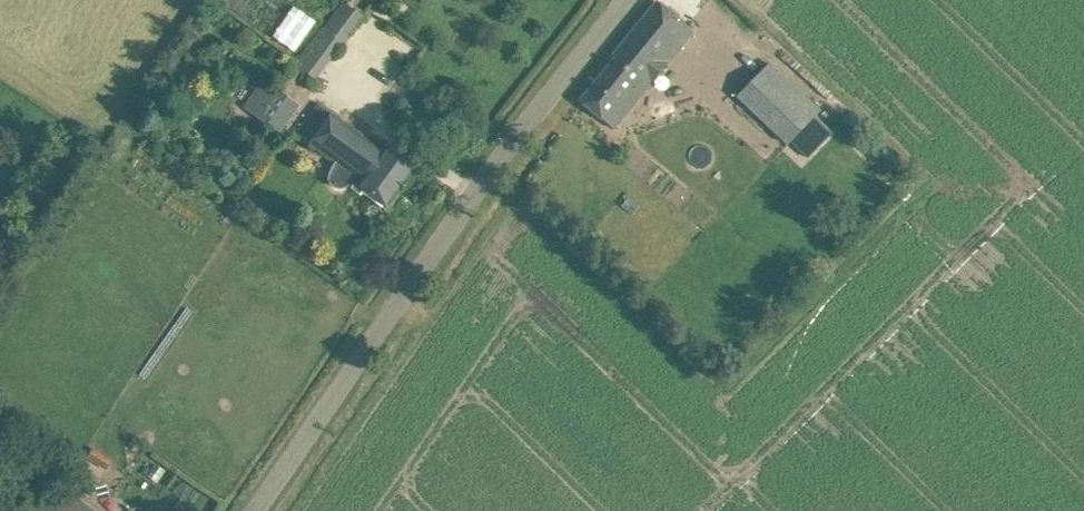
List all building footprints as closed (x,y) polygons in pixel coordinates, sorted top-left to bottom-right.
[(580,102),(615,130),(649,89),(695,32),(657,1),(612,56),(615,58),(580,102)] [(320,31),(296,64),(317,80),(344,43),(343,42),(361,17),(342,3),(329,19),(320,31)] [(299,50),(314,17),(290,5),(274,38),(299,50)] [(762,71),(739,96),(769,125),(792,100),(762,71)] [(262,79),(243,107),(281,134),(300,106),(277,91),(278,90),(262,79)] [(317,104),(296,133),(312,144),(310,146),(334,164),(331,169),(329,175),(329,181),(332,186),(338,189),(344,188),(349,185),(352,182),(355,178),(362,183),(359,186),(389,208),(418,167),(388,146),(382,153),(331,117),(332,115),(317,104)] [(62,489),(48,510),(95,510),(62,489)]
